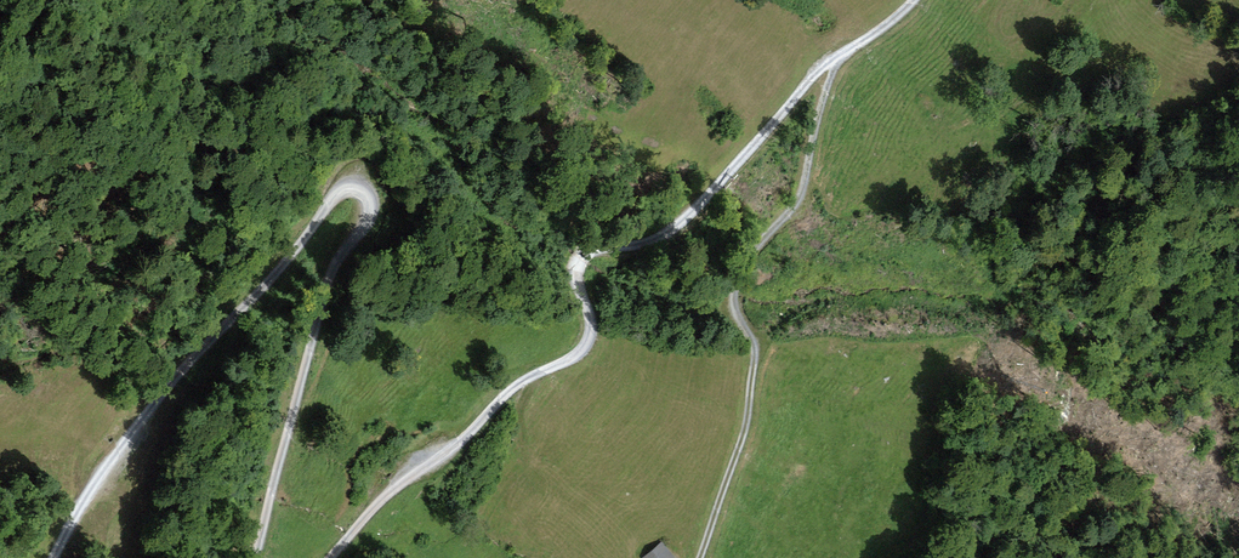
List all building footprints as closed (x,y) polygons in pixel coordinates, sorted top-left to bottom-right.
[(644,557),(674,557),(661,542),(643,557),(644,557)]
